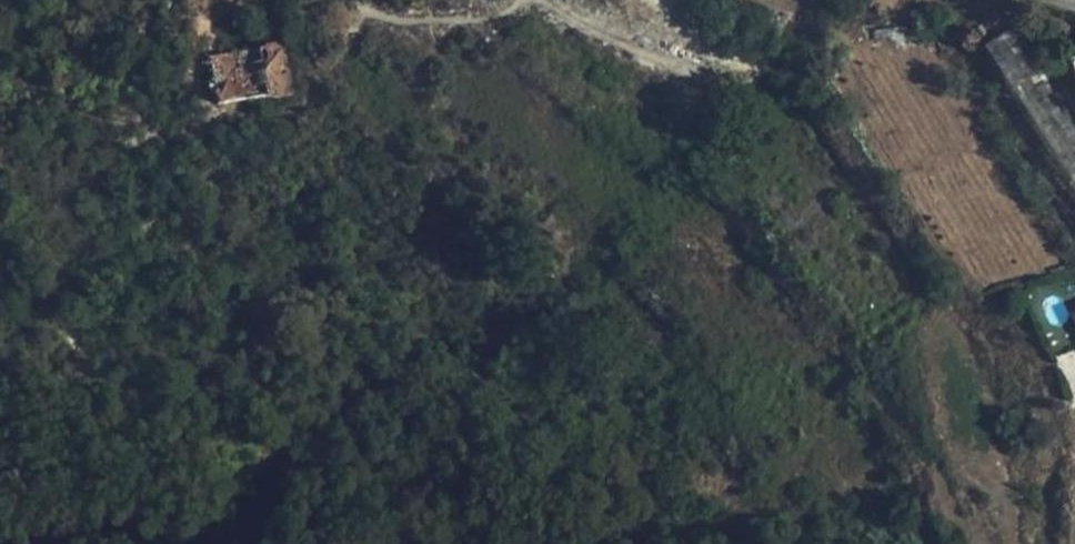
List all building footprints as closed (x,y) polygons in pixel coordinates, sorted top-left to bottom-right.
[(1015,25),(983,46),(1074,186),(1074,115),(1015,25)] [(245,53),(273,49),(270,30),(242,34),(245,53)] [(291,95),(289,74),(284,48),(273,49),(245,53),(210,58),(217,105),(291,95)] [(1066,57),(1074,81),(1074,54),(1066,57)]
